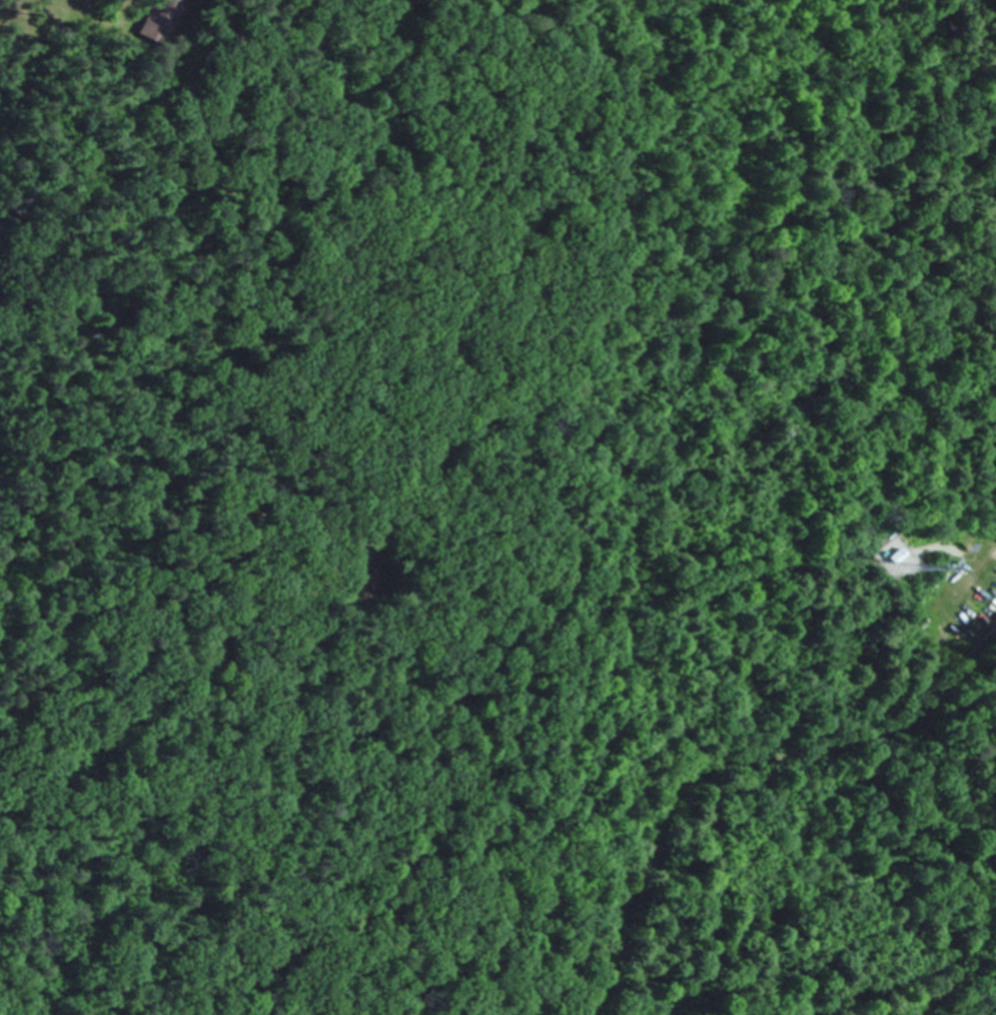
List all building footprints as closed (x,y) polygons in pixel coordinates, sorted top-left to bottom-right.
[(170,17),(178,1),(176,0),(156,0),(152,7),(170,17)]
